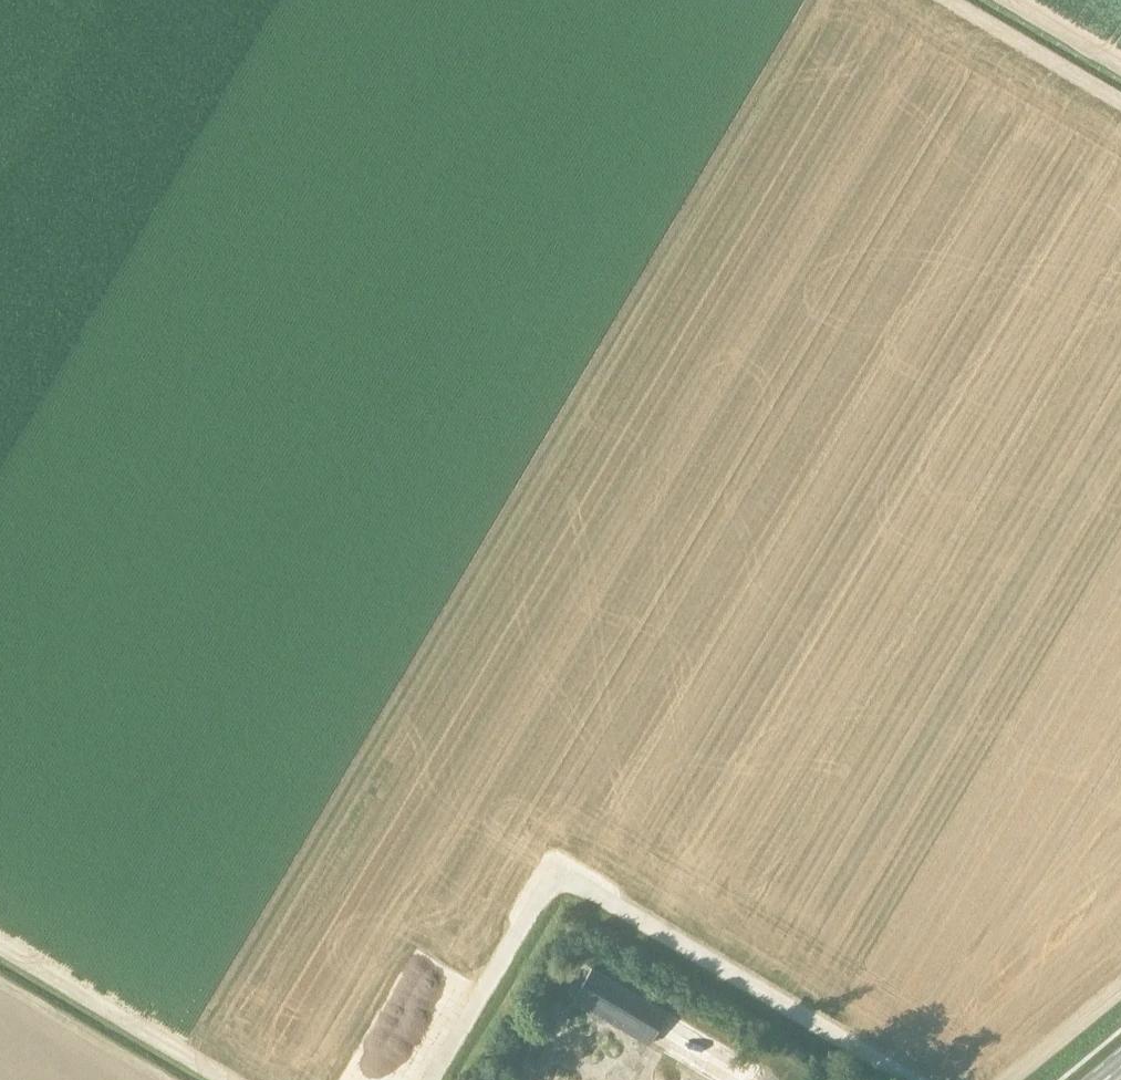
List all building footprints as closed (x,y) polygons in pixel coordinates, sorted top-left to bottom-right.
[(582,982),(571,1001),(649,1044),(660,1025),(582,982)]
